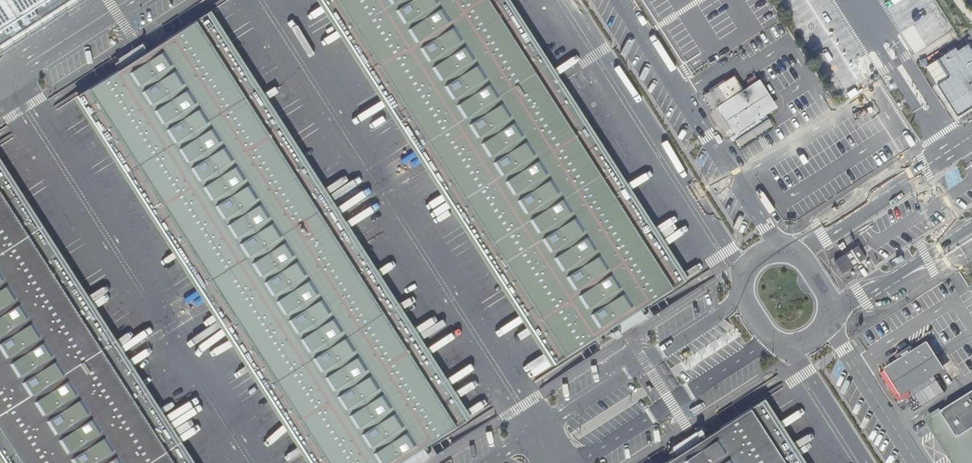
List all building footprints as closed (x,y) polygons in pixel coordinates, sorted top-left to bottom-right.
[(14,44),(84,0),(0,0),(0,53),(14,44)] [(555,363),(684,280),(505,0),(323,0),(555,363)] [(79,95),(314,462),(398,462),(467,419),(207,13),(79,95)] [(967,43),(927,69),(958,117),(971,108),(971,51),(967,43)] [(764,112),(774,106),(759,82),(745,90),(734,74),(709,90),(721,109),(714,113),(732,141),(738,137),(768,118),(764,112)] [(8,462),(190,462),(0,167),(0,450),(8,462)] [(842,273),(866,258),(858,245),(834,260),(842,273)] [(898,359),(884,368),(900,393),(906,389),(910,395),(933,380),(929,374),(941,367),(926,342),(913,350),(909,344),(895,353),(898,359)] [(926,419),(954,462),(971,462),(971,390),(926,419)] [(786,462),(807,462),(765,398),(751,408),(786,462)] [(665,462),(786,462),(751,408),(665,462)] [(696,431),(674,445),(679,454),(702,439),(697,431),(696,431)]
